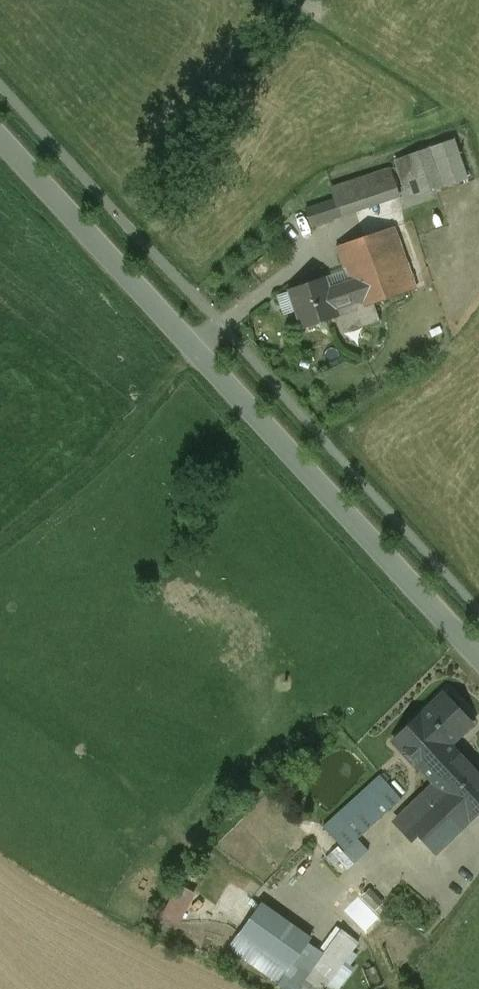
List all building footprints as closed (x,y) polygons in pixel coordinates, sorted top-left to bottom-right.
[(452,141),(406,157),(419,195),(465,179),(452,141)] [(390,170),(331,189),(335,200),(336,200),(341,215),(398,196),(390,170)] [(335,200),(305,210),(310,226),(341,215),(336,200),(335,200)] [(392,227),(335,247),(349,283),(358,309),(373,304),(414,290),(392,227)] [(322,279),(289,290),(303,328),(335,317),(341,335),(379,321),(373,304),(358,309),(349,283),(328,291),(323,277),(322,278),(322,279)] [(443,695),(412,724),(416,728),(401,743),(421,764),(445,741),(449,744),(471,724),(443,695)] [(445,741),(421,764),(418,767),(436,785),(436,786),(437,785),(468,819),(469,819),(478,809),(478,776),(449,744),(445,741)] [(380,776),(323,828),(355,863),(368,851),(357,839),(401,799),(380,776)] [(468,819),(437,785),(436,786),(436,785),(430,791),(428,789),(407,810),(416,819),(417,820),(428,809),(452,835),(468,819)] [(452,835),(428,809),(417,820),(416,819),(410,825),(435,851),(452,835)] [(186,923),(197,888),(177,882),(166,917),(186,923)] [(309,939),(260,904),(239,934),(288,969),(309,939)]
